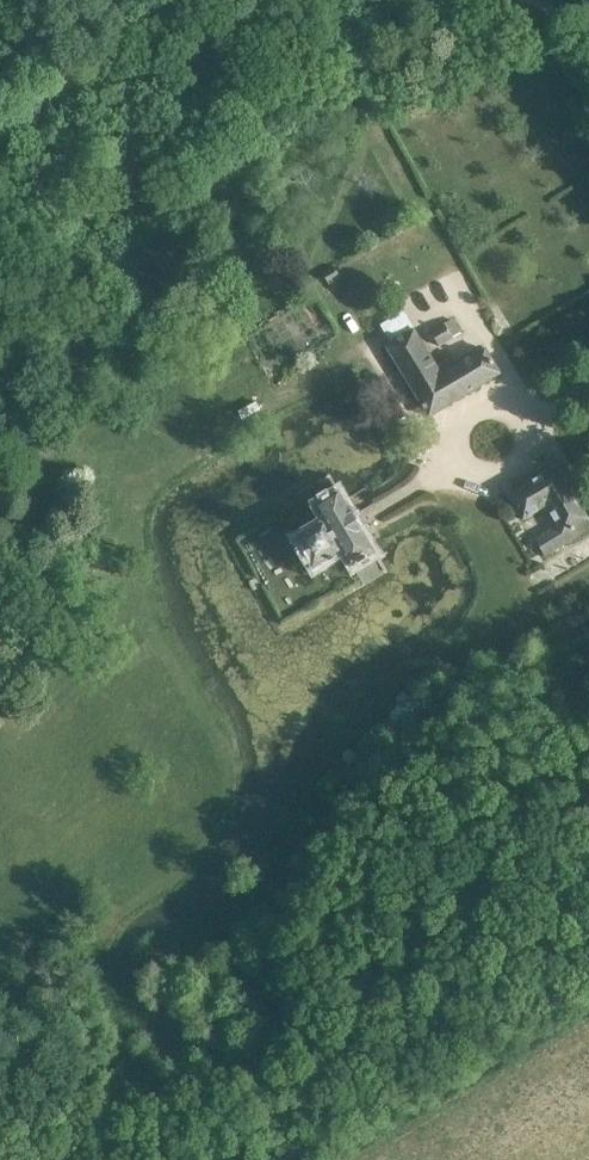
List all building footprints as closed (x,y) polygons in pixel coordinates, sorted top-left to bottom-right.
[(443,344),(462,331),(452,317),(433,330),(443,344)] [(428,417),(499,375),(484,350),(451,369),(446,360),(435,367),(413,330),(386,345),(428,417)] [(588,529),(588,522),(555,467),(508,497),(523,521),(545,508),(553,522),(541,529),(554,550),(588,529)] [(363,531),(377,522),(367,506),(352,515),(339,493),(315,507),(324,522),(295,540),(313,570),(341,553),(350,569),(352,567),(362,583),(383,570),(373,552),(375,551),(363,531)]
